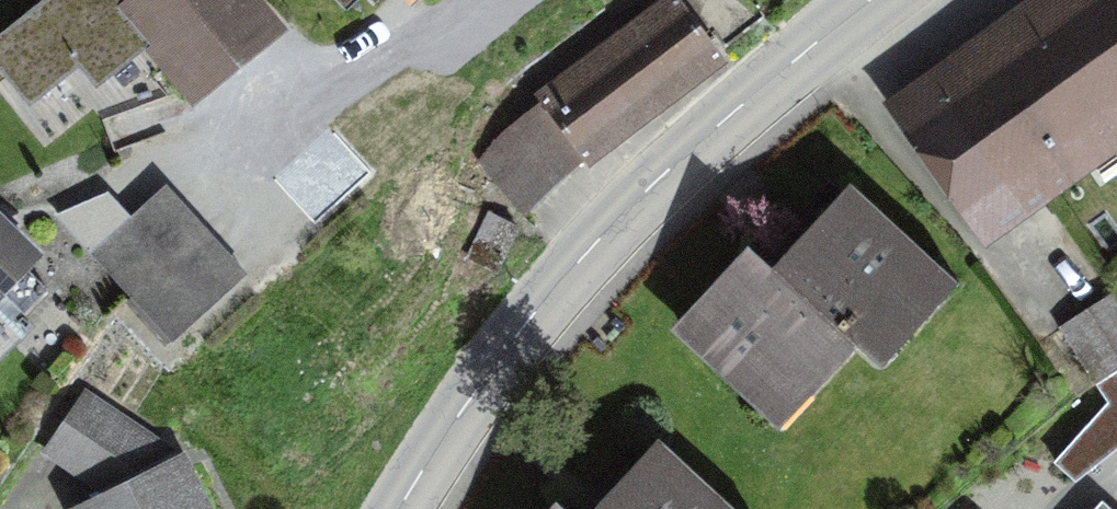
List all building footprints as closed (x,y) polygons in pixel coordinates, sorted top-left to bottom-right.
[(0,55),(0,76),(38,122),(93,78),(108,96),(153,60),(203,120),(300,42),(266,0),(68,0),(0,55)] [(684,0),(484,146),(526,203),(726,57),(684,0)] [(901,115),(1005,257),(1116,176),(1116,0),(1060,0),(901,115)] [(971,301),(851,182),(686,346),(806,466),(971,301)] [(166,190),(94,257),(170,337),(241,270),(166,190)] [(47,268),(0,222),(0,316),(47,268)] [(1116,366),(1116,297),(1114,293),(1061,327),(1095,380),(1116,366)] [(1109,402),(1056,461),(1075,478),(1116,445),(1116,372),(1098,384),(1109,402)] [(165,448),(82,394),(44,450),(102,484),(165,448)] [(611,508),(730,508),(665,450),(611,508)] [(99,508),(234,508),(206,454),(99,508)] [(1103,495),(1091,508),(1116,508),(1103,495)]
